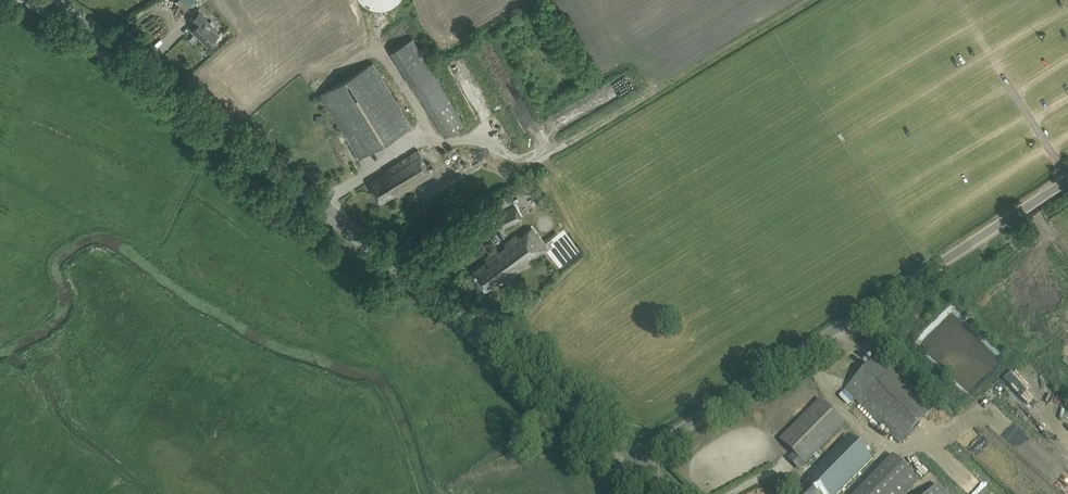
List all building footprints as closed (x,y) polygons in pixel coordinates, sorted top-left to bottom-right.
[(363,2),(366,4),(370,6),(374,8),(378,8),(382,8),(387,8),(391,6),(395,4),(398,2),(399,0),(361,0),(363,2)] [(152,12),(146,16),(150,22),(156,18),(152,12)] [(210,23),(200,12),(191,21),(196,26),(192,30),(208,46),(220,34),(209,24),(210,23)] [(411,86),(413,84),(445,137),(465,125),(433,72),(413,38),(390,52),(411,86)] [(412,126),(373,63),(321,95),(359,158),(412,126)] [(386,173),(370,183),(382,202),(396,193),(397,196),(433,174),(419,150),(385,171),(386,173)] [(501,230),(523,219),(517,207),(516,208),(515,205),(494,215),(501,230)] [(501,283),(548,249),(532,228),(519,237),(517,235),(505,244),(507,247),(499,252),(497,250),(486,258),(488,261),(474,272),(487,290),(499,281),(501,283)] [(899,443),(935,406),(880,353),(844,390),(899,443)] [(820,399),(780,440),(804,464),(844,424),(820,399)] [(1033,425),(1038,420),(1029,410),(1023,416),(1033,425)] [(919,482),(892,456),(854,493),(906,493),(919,482)] [(915,468),(922,462),(917,457),(910,463),(915,468)] [(793,493),(825,493),(809,478),(793,493)] [(937,485),(929,493),(947,493),(937,485)]
